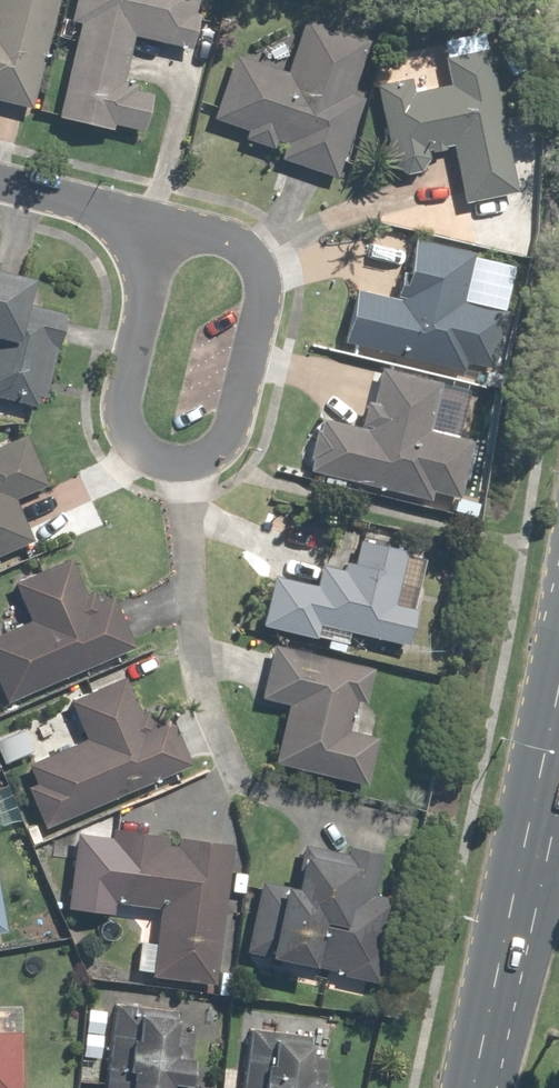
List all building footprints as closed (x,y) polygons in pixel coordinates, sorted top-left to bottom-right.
[(54,0),(0,0),(0,105),(28,112),(54,0)] [(59,39),(69,41),(51,121),(106,134),(108,127),(138,134),(147,94),(117,87),(128,38),(187,51),(195,15),(190,13),(193,0),(68,0),(59,39)] [(274,160),(331,180),(360,99),(346,94),(364,43),(300,20),(281,72),(230,54),(206,120),(240,132),(237,140),(269,151),(272,143),(279,145),(274,160)] [(514,194),(485,49),(437,58),(443,86),(407,93),(404,79),(369,86),(385,168),(399,176),(416,173),(424,160),(422,153),(447,148),(459,205),(514,194)] [(348,290),(335,344),(459,373),(461,366),(488,372),(502,311),(459,301),(470,254),(407,239),(399,275),(394,274),(388,300),(348,290)] [(0,277),(0,401),(37,410),(61,313),(18,302),(23,283),(0,277)] [(315,420),(302,473),(425,503),(427,493),(454,500),(468,442),(424,431),(435,384),(375,369),(366,404),(360,402),(354,429),(315,420)] [(28,543),(10,500),(42,486),(20,436),(0,444),(0,555),(28,543)] [(267,579),(256,628),(312,642),(315,628),(402,648),(411,610),(390,605),(402,552),(354,541),(348,566),(337,564),(336,572),(313,566),(308,588),(267,579)] [(0,706),(129,649),(107,599),(87,607),(66,558),(7,584),(24,622),(0,633),(0,706)] [(368,669),(266,645),(253,701),(281,707),(268,766),(361,788),(372,740),(344,733),(351,702),(359,704),(368,669)] [(15,770),(40,829),(187,767),(165,715),(142,725),(122,678),(64,702),(81,742),(15,770)] [(227,845),(105,830),(97,903),(153,910),(145,980),(209,987),(227,845)] [(240,956),(375,985),(394,900),(367,894),(375,855),(294,838),(283,887),(256,882),(240,956)] [(98,1087),(185,1087),(191,1034),(171,1032),(173,1011),(108,1003),(98,1087)] [(234,1087),(321,1087),(325,1058),(305,1055),(307,1037),(241,1029),(234,1087)] [(18,1033),(0,1033),(0,1087),(18,1087),(18,1033)]
